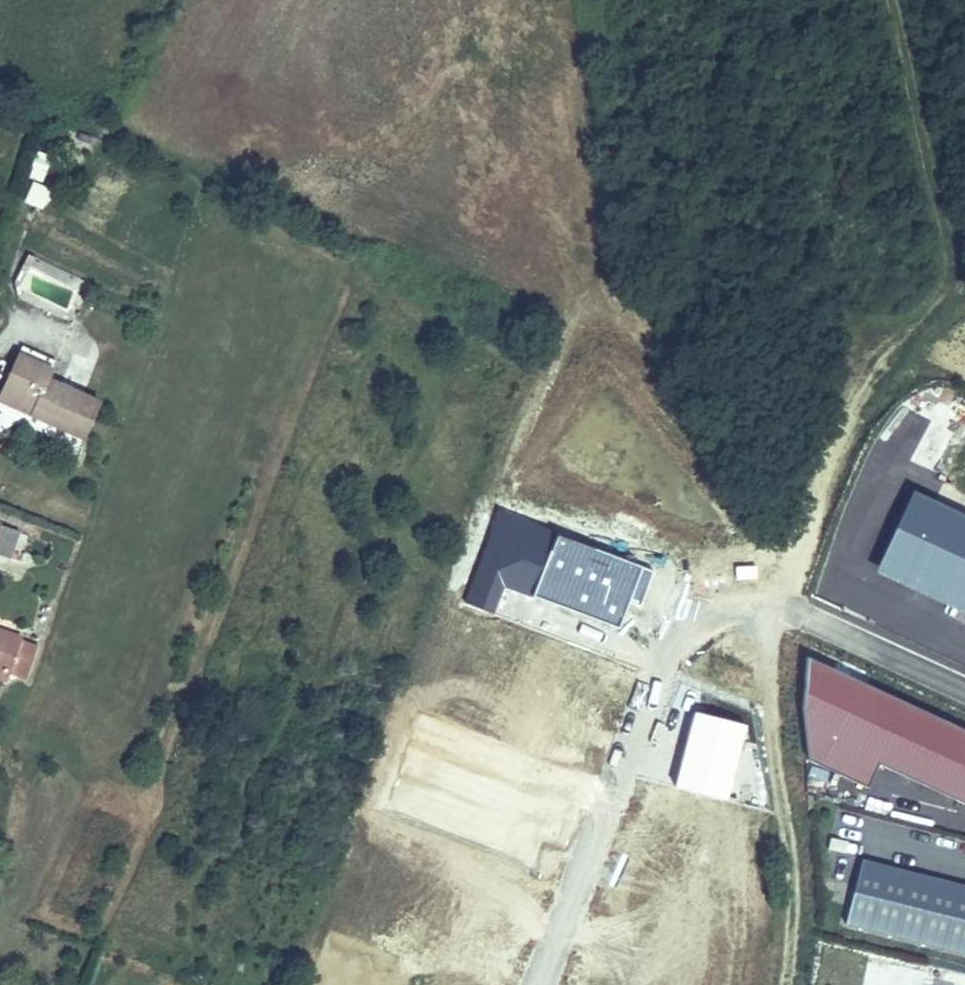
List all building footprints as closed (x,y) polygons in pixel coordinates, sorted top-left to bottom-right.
[(27,179),(43,184),(52,156),(36,151),(27,179)] [(32,182),(23,202),(44,211),(53,192),(32,182)] [(24,358),(9,391),(47,409),(42,419),(88,440),(104,408),(49,382),(54,372),(24,358)] [(47,409),(9,391),(3,401),(42,419),(47,409)] [(0,632),(0,673),(12,677),(24,640),(0,632)] [(809,660),(805,713),(812,761),(866,787),(879,768),(964,806),(964,730),(809,660)] [(860,858),(841,926),(964,958),(964,885),(860,858)]
